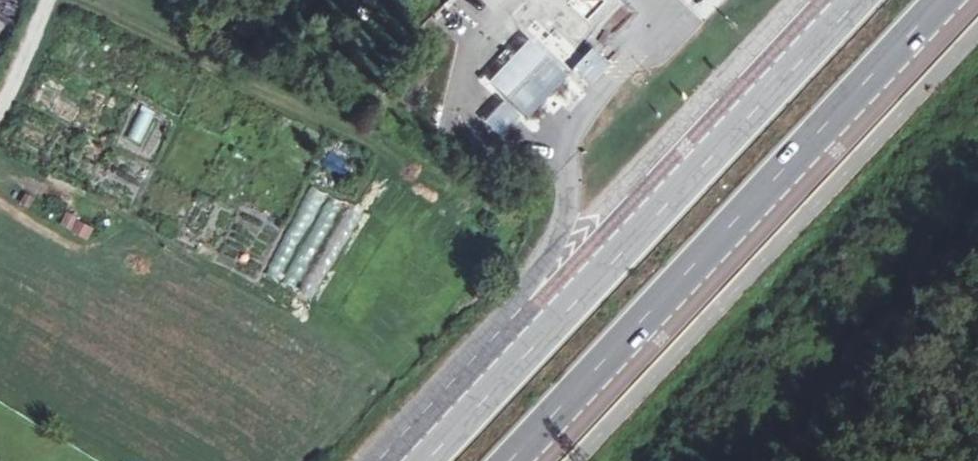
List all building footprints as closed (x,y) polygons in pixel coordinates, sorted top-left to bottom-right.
[(501,0),(481,0),(491,10),(501,0)] [(568,2),(588,19),(605,1),(604,0),(570,0),(568,2)] [(499,69),(487,81),(506,100),(522,116),(531,107),(562,76),(526,41),(499,69)] [(593,48),(571,70),(589,88),(611,65),(593,48)] [(449,95),(456,102),(469,86),(461,80),(449,95)] [(506,100),(485,122),(501,138),(522,116),(506,100)] [(87,241),(94,228),(66,213),(59,225),(87,241)]
